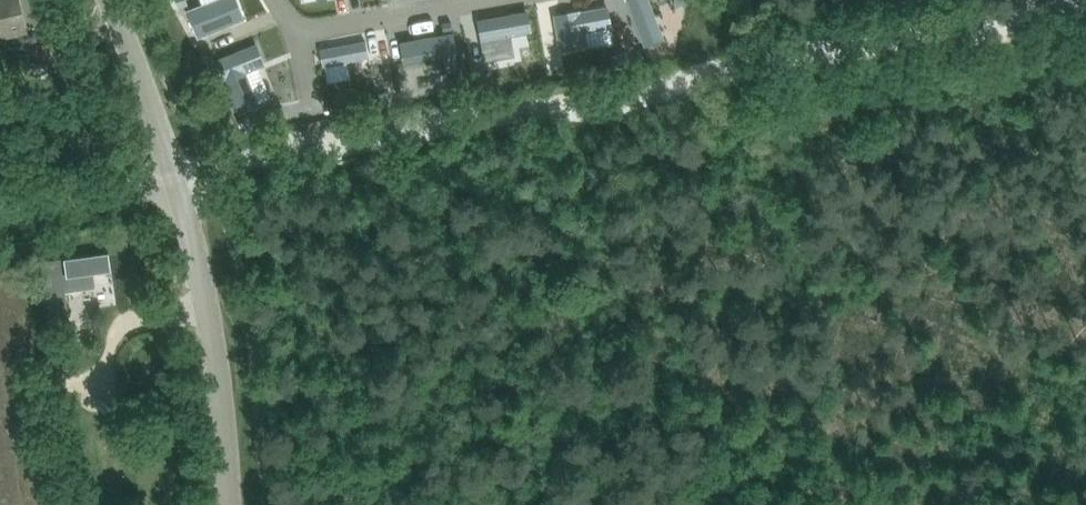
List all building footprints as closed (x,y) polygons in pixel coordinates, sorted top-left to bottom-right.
[(26,30),(21,0),(0,0),(0,37),(26,30)] [(189,10),(200,37),(245,19),(238,0),(202,0),(204,5),(189,10)] [(650,0),(628,0),(646,45),(664,38),(650,0)] [(608,6),(556,16),(562,50),(587,46),(585,30),(612,26),(608,6)] [(452,21),(443,22),(444,30),(453,29),(452,21)] [(522,22),(475,30),(481,67),(509,63),(506,43),(525,40),(522,22)] [(455,31),(401,41),(405,63),(445,56),(448,73),(461,71),(455,31)] [(369,57),(366,41),(322,49),(325,65),(369,57)] [(256,45),(220,60),(242,112),(258,106),(244,71),(263,63),(256,45)] [(626,54),(613,56),(614,65),(627,63),(626,54)] [(485,89),(483,76),(474,78),(476,91),(485,89)] [(344,103),(331,104),(332,113),(345,111),(344,103)] [(258,125),(256,114),(244,116),(244,117),(240,118),(241,126),(245,125),(245,127),(258,125)] [(40,260),(49,326),(69,323),(59,257),(40,260)]
